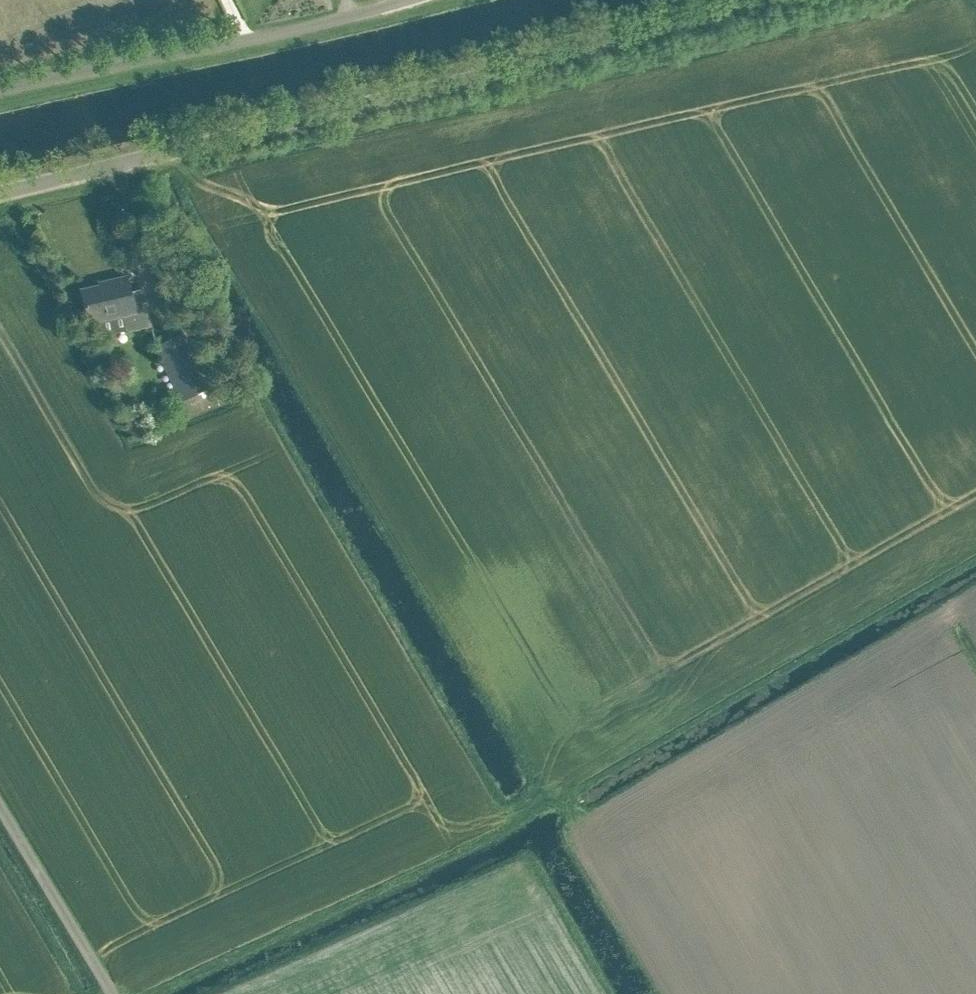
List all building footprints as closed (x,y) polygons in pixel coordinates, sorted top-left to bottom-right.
[(129,292),(125,277),(99,283),(100,286),(80,291),(87,323),(99,320),(102,336),(126,330),(126,332),(151,326),(142,289),(129,292)] [(180,401),(210,387),(184,331),(153,346),(180,401)]
